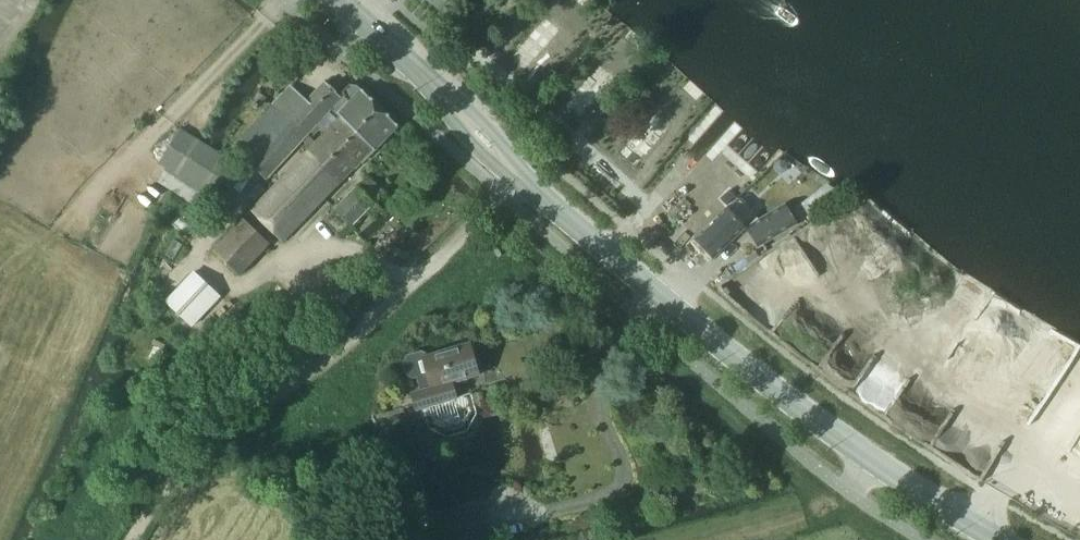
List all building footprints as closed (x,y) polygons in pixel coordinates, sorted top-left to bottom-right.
[(540,25),(512,56),(527,69),(555,38),(540,25)] [(593,72),(566,103),(581,116),(608,85),(593,72)] [(332,109),(340,116),(353,128),(376,103),(358,86),(351,84),(340,95),(326,82),(308,101),(291,86),(235,147),(267,179),(332,109)] [(353,128),(340,116),(252,212),(287,243),(362,163),(363,164),(399,126),(376,103),(353,128)] [(650,121),(622,152),(637,165),(664,134),(650,121)] [(160,163),(159,164),(166,168),(215,197),(235,163),(218,152),(205,144),(180,129),(160,163)] [(828,185),(804,204),(811,215),(844,195),(828,185)] [(373,217),(382,209),(358,186),(335,209),(352,226),(367,211),(373,217)] [(738,198),(696,239),(714,258),(746,228),(748,227),(759,246),(797,224),(785,205),(759,220),(756,217),(756,213),(743,199),(739,199),(738,198)] [(215,251),(242,277),(273,247),(245,219),(215,251)] [(423,352),(408,356),(404,363),(407,375),(414,379),(418,377),(422,391),(412,393),(417,410),(457,399),(453,383),(474,377),(465,345),(430,355),(423,352)] [(440,520),(446,539),(481,539),(486,539),(478,509),(440,520)]
